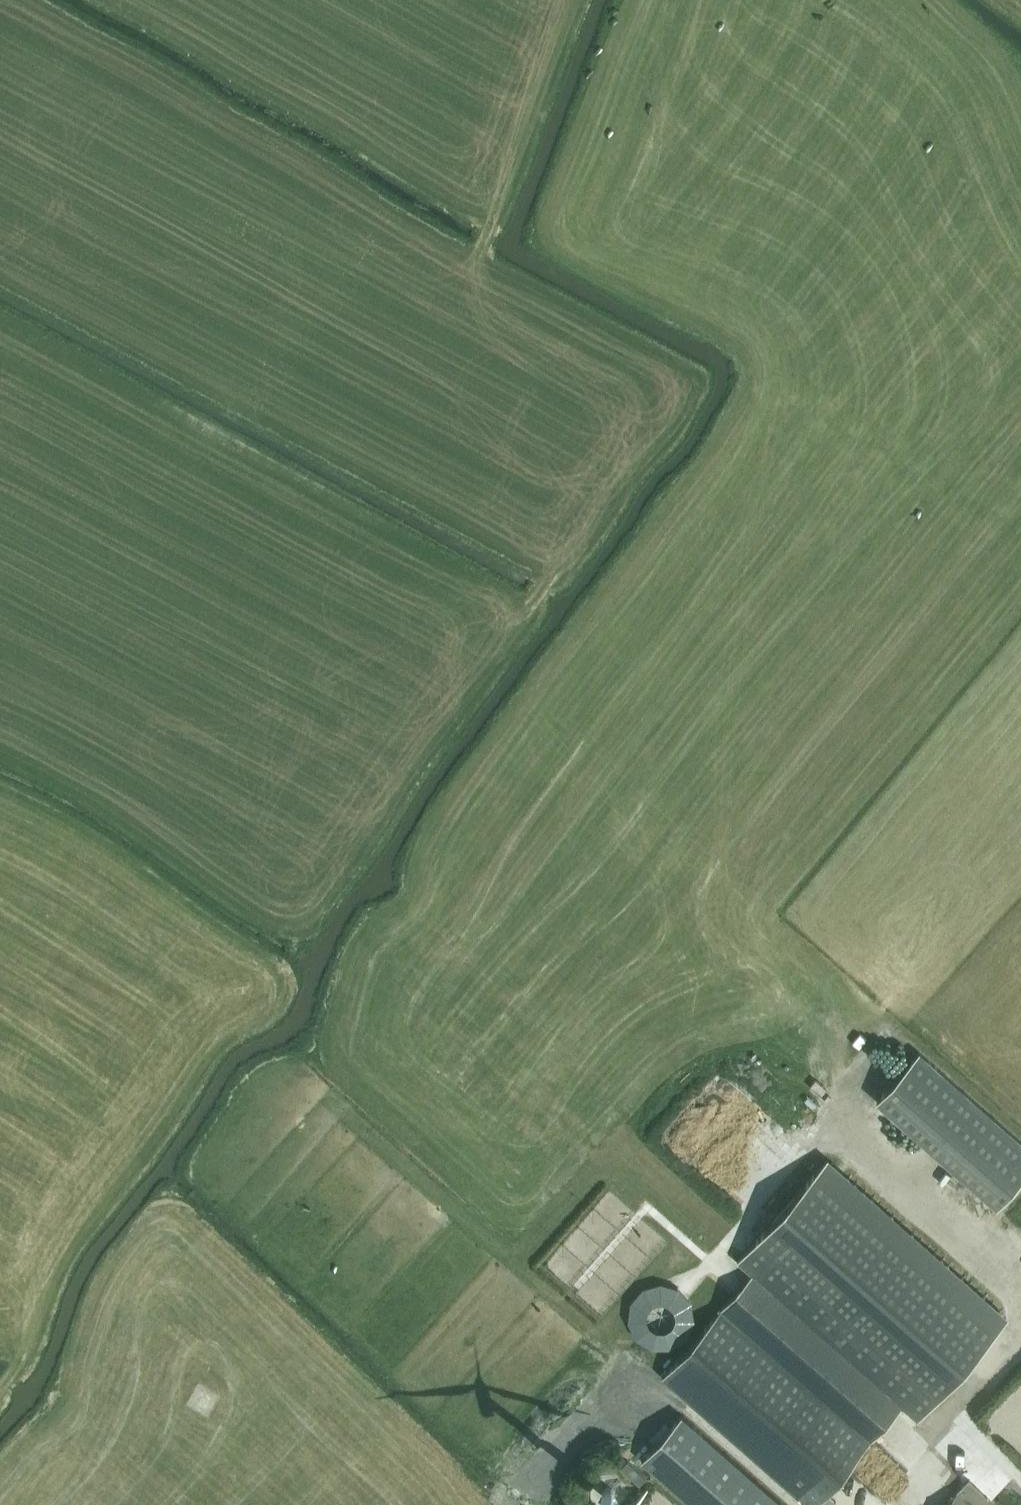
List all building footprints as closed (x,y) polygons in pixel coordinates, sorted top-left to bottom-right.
[(876,1098),(996,1204),(1020,1176),(1020,1141),(918,1050),(876,1098)] [(810,1504),(815,1504),(903,1405),(933,1431),(1012,1341),(832,1182),(662,1375),(810,1504)] [(652,1348),(705,1324),(682,1272),(629,1296),(652,1348)] [(682,1414),(641,1460),(692,1504),(785,1504),(682,1414)] [(988,1496),(969,1478),(957,1490),(942,1504),(979,1504),(988,1496)]
